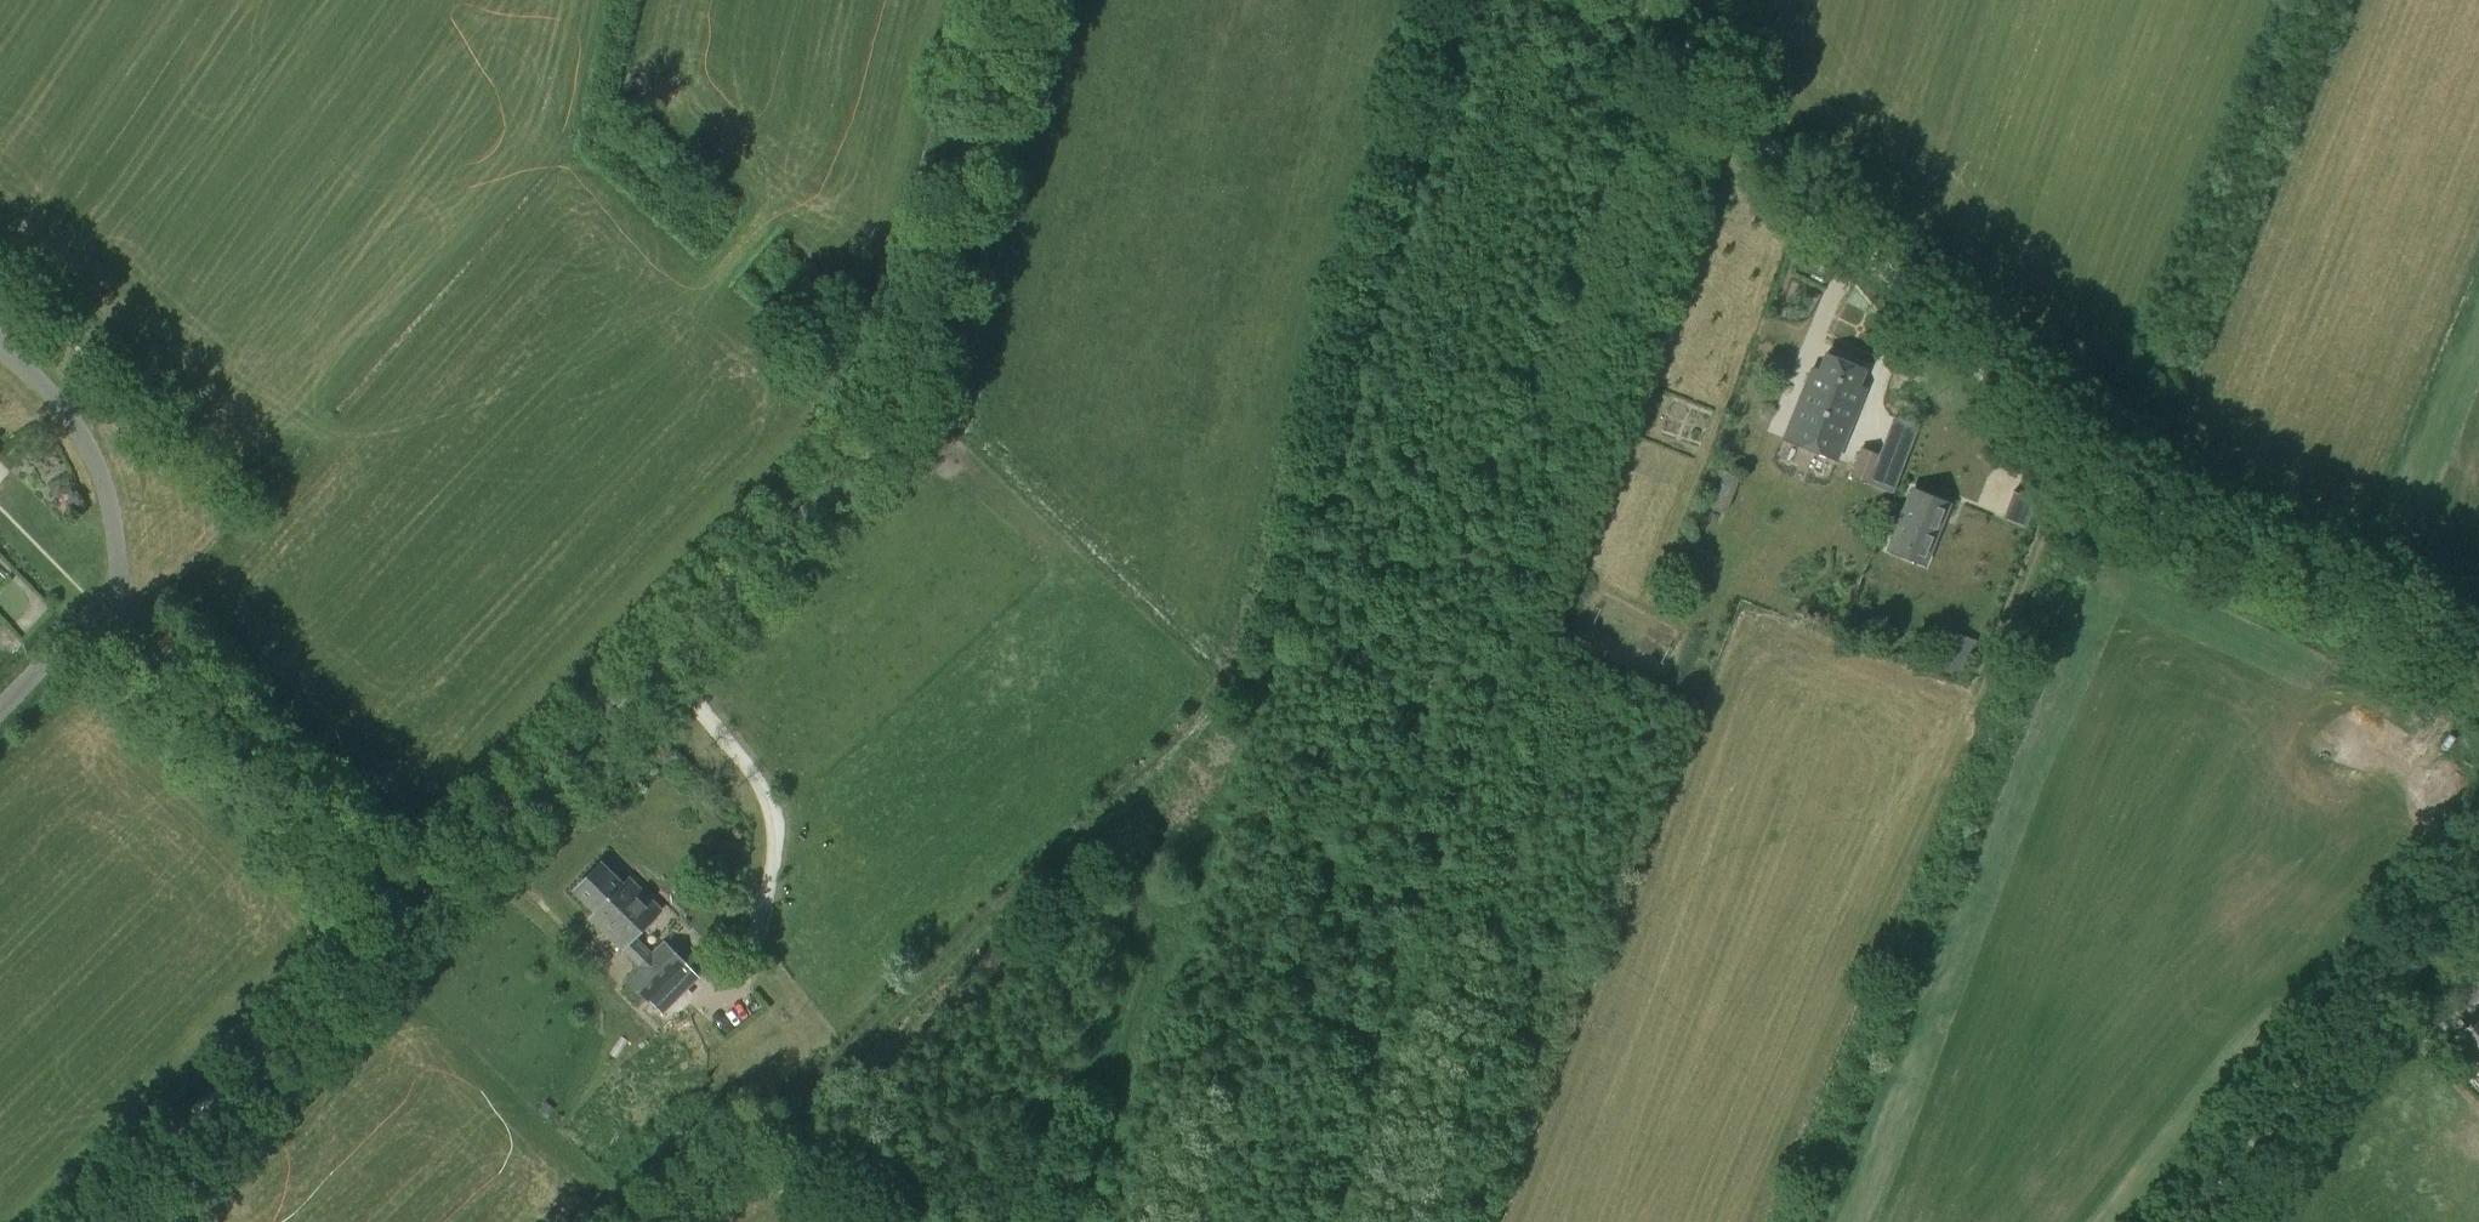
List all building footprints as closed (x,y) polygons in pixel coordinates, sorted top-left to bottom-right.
[(1821,370),(1811,368),(1784,437),(1837,457),(1864,388),(1856,385),(1864,370),(1827,355),(1827,356),(1821,370)] [(1869,483),(1881,453),(1861,445),(1849,475),(1869,483)] [(1726,510),(1740,475),(1717,466),(1703,501),(1726,510)] [(1950,501),(1915,487),(1894,538),(1929,553),(1950,501)] [(1965,669),(1975,640),(1957,634),(1947,663),(1965,669)] [(624,884),(603,863),(576,891),(597,912),(592,917),(641,965),(628,978),(659,1010),(696,974),(664,942),(654,953),(636,935),(661,909),(630,879),(624,884)] [(2456,1037),(2478,1060),(2478,1015),(2456,1037)] [(546,1102),(539,1109),(546,1116),(553,1109),(546,1102)]
